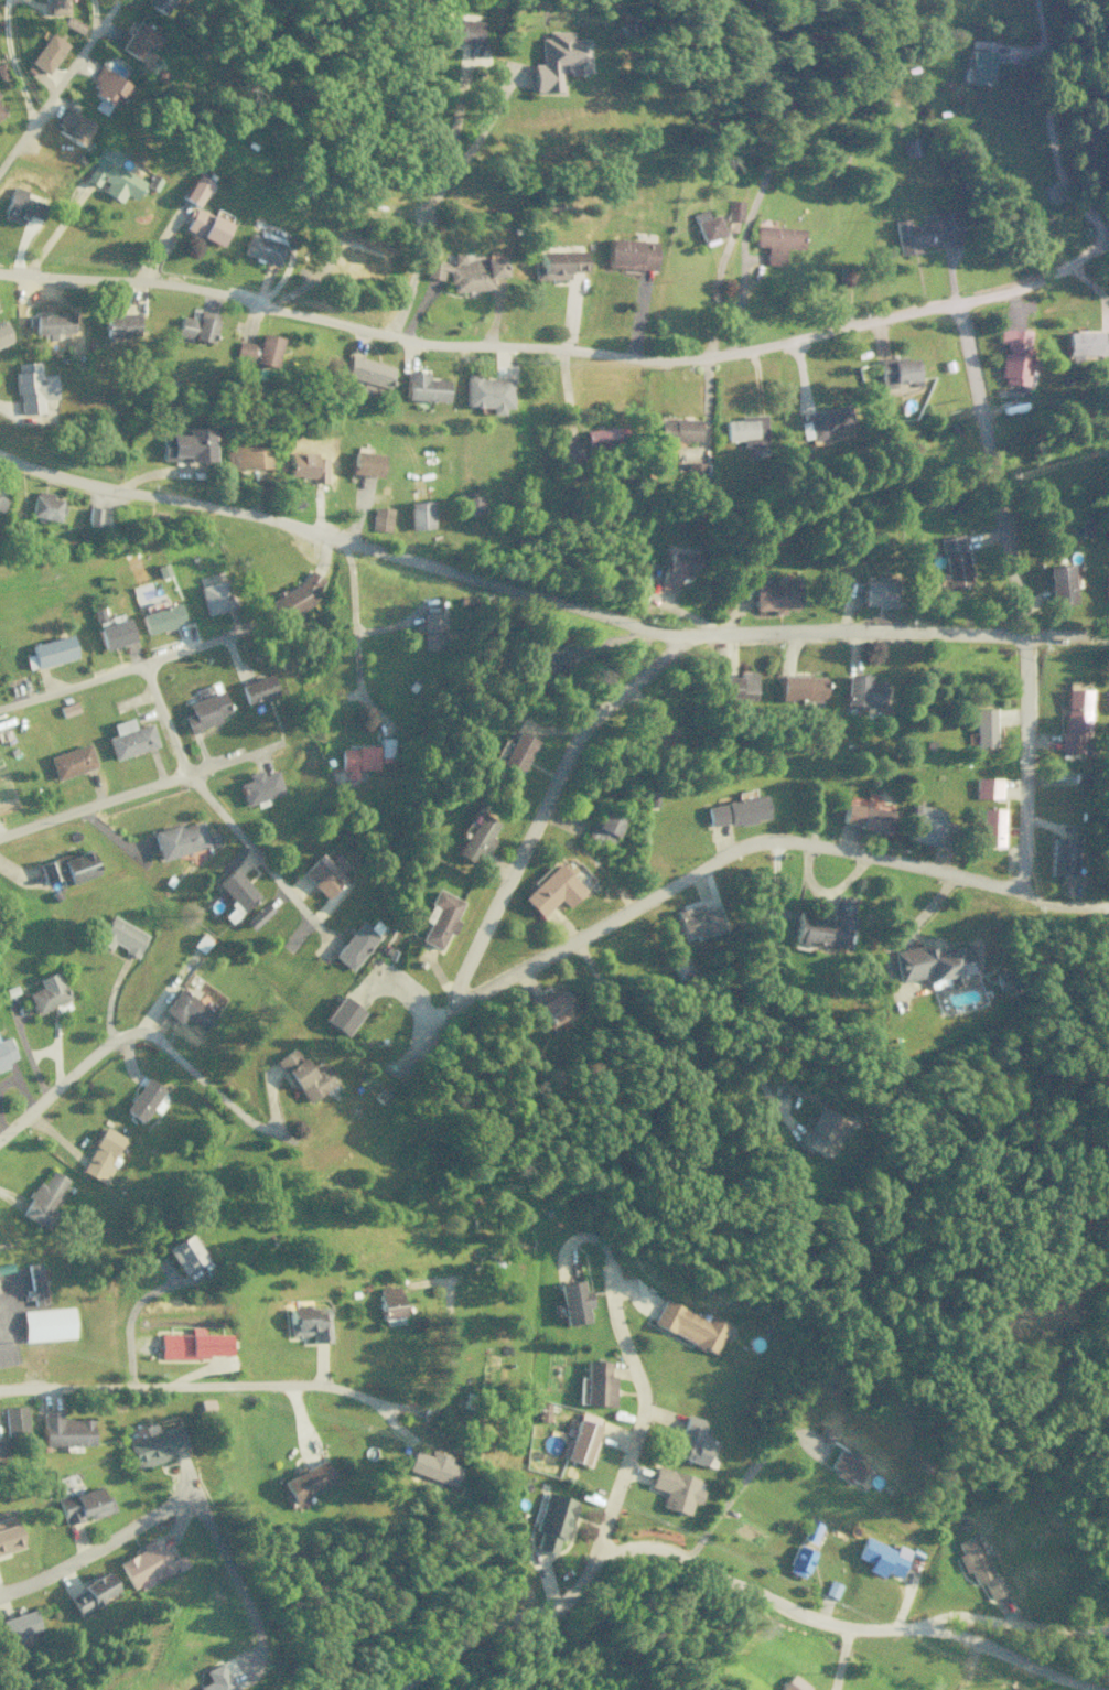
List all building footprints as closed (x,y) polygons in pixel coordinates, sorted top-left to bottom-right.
[(46,13),(68,14),(68,0),(46,0),(46,13)] [(145,2),(161,13),(170,0),(146,0),(145,2)] [(62,25),(80,33),(84,24),(66,16),(62,25)] [(441,42),(479,43),(480,20),(442,18),(441,42)] [(135,60),(145,45),(152,50),(161,36),(136,20),(118,49),(135,60)] [(68,40),(50,29),(29,64),(47,75),(68,40)] [(531,91),(557,91),(557,73),(588,73),(588,39),(572,39),(572,31),(548,31),(548,38),(541,38),(541,64),(532,64),(531,91)] [(989,83),(990,51),(969,50),(968,83),(989,83)] [(117,96),(124,100),(132,86),(98,67),(90,82),(95,85),(90,94),(111,106),(117,96)] [(161,83),(166,72),(156,68),(151,79),(161,83)] [(52,130),(79,145),(91,123),(65,108),(52,130)] [(123,154),(103,143),(83,179),(99,188),(98,190),(119,201),(123,194),(134,200),(144,181),(116,166),(123,154)] [(210,182),(195,173),(181,199),(197,207),(210,182)] [(1,216),(22,225),(26,214),(40,220),(46,205),(25,196),(27,191),(13,185),(1,216)] [(725,220),(740,221),(742,201),(727,199),(725,220)] [(183,229),(219,246),(232,217),(217,210),(214,216),(194,207),(183,229)] [(715,215),(707,217),(704,209),(691,214),(700,241),(721,234),(715,215)] [(893,220),(897,255),(918,252),(917,245),(961,239),(957,209),(931,212),(932,221),(907,224),(906,218),(893,220)] [(802,228),(754,225),(753,246),(765,246),(764,263),(782,264),(783,248),(801,249),(802,228)] [(284,245),(275,242),(277,236),(260,231),(258,235),(249,232),(242,254),(277,265),(284,245)] [(606,267),(654,269),(655,240),(607,238),(606,267)] [(336,271),(364,278),(365,273),(377,276),(383,254),(342,244),(336,271)] [(567,279),(567,272),(584,271),(583,250),(538,251),(538,265),(533,265),(533,279),(567,279)] [(503,257),(463,259),(463,252),(452,253),(453,260),(426,262),(427,279),(446,277),(447,292),(491,289),(489,277),(504,276),(503,257)] [(197,319),(179,315),(175,334),(212,342),(218,314),(199,310),(197,319)] [(137,312),(104,313),(104,336),(137,335),(137,312)] [(55,333),(73,333),(72,313),(26,314),(27,326),(33,326),(34,338),(55,338),(55,333)] [(3,320),(0,321),(0,346),(11,341),(3,320)] [(1032,330),(999,328),(998,342),(1001,342),(999,383),(1025,384),(1026,370),(1031,371),(1032,330)] [(1064,332),(1065,355),(1108,354),(1108,331),(1064,332)] [(257,344),(237,340),(233,358),(273,366),(279,337),(259,333),(257,344)] [(358,391),(378,396),(380,387),(387,388),(392,365),(349,355),(344,377),(361,381),(358,391)] [(878,361),(880,375),(890,374),(891,382),(899,381),(898,367),(911,365),(910,357),(878,361)] [(54,374),(40,375),(39,361),(14,363),(18,414),(43,413),(42,399),(55,398),(54,374)] [(404,400),(445,401),(445,379),(427,379),(427,371),(405,370),(404,400)] [(510,408),(510,378),(464,377),(463,406),(488,407),(488,414),(501,414),(501,407),(510,408)] [(802,440),(826,436),(825,431),(849,426),(845,405),(804,413),(806,421),(799,422),(802,440)] [(742,447),(766,446),(765,414),(738,415),(738,420),(725,420),(725,441),(742,440),(742,447)] [(658,440),(699,441),(700,420),(659,419),(658,440)] [(587,428),(588,447),(628,445),(627,426),(587,428)] [(185,435),(161,434),(160,460),(210,461),(211,428),(185,427),(185,435)] [(263,445),(223,446),(224,468),(263,467),(263,445)] [(562,449),(564,479),(582,479),(580,448),(562,449)] [(287,475),(312,476),(311,482),(325,483),(325,457),(315,457),(315,452),(288,451),(287,475)] [(379,476),(381,453),(353,451),(351,473),(379,476)] [(708,462),(685,463),(686,484),(708,483),(708,462)] [(30,516),(59,521),(62,500),(51,498),(52,493),(33,490),(30,516)] [(461,516),(482,514),(480,494),(468,495),(468,492),(459,493),(461,516)] [(406,502),(410,530),(433,527),(430,500),(406,502)] [(109,529),(113,511),(89,506),(85,525),(109,529)] [(371,530),(390,531),(391,508),(372,506),(371,530)] [(940,536),(945,589),(967,587),(962,534),(940,536)] [(692,547),(662,546),(661,588),(675,589),(676,578),(691,578),(692,547)] [(1046,566),(1049,605),(1074,603),(1070,564),(1046,566)] [(772,585),(752,585),(753,610),(773,609),(773,613),(785,613),(785,608),(798,608),(797,577),(771,578),(772,585)] [(199,584),(203,613),(235,609),(231,580),(199,584)] [(891,606),(892,581),(862,580),(861,606),(891,606)] [(145,635),(184,622),(177,602),(138,615),(145,635)] [(443,611),(420,612),(421,648),(444,647),(443,611)] [(35,668),(76,657),(69,634),(29,645),(35,668)] [(722,677),(723,700),(756,699),(756,672),(738,672),(738,677),(722,677)] [(238,685),(245,705),(276,694),(270,674),(238,685)] [(882,681),(866,680),(866,674),(844,674),(843,705),(882,706),(882,681)] [(777,699),(825,700),(825,676),(777,675),(777,699)] [(196,696),(218,692),(217,684),(195,688),(196,696)] [(1089,689),(1062,689),(1062,752),(1083,752),(1083,734),(1089,734),(1089,689)] [(188,734),(220,721),(218,717),(229,712),(220,690),(186,704),(190,713),(182,717),(188,734)] [(974,747),(993,746),(991,708),(972,709),(974,747)] [(111,723),(114,735),(106,737),(112,759),(157,746),(150,723),(134,728),(131,718),(111,723)] [(519,775),(536,740),(515,730),(499,765),(519,775)] [(339,747),(339,770),(345,770),(345,778),(357,778),(357,770),(377,770),(377,762),(390,762),(390,738),(376,738),(376,747),(339,747)] [(55,779),(95,766),(88,743),(47,756),(55,779)] [(283,793),(275,770),(260,775),(258,770),(245,774),(246,780),(236,783),(243,805),(283,793)] [(709,828),(767,817),(763,795),(704,805),(709,828)] [(891,811),(843,803),(839,824),(888,832),(891,811)] [(902,839),(934,847),(944,811),(912,803),(902,839)] [(584,839),(608,850),(623,817),(599,807),(584,839)] [(1002,808),(980,808),(979,846),(1002,846),(1002,808)] [(456,854),(478,865),(492,838),(490,837),(498,822),(477,812),(456,854)] [(158,860),(208,846),(201,819),(151,833),(158,860)] [(1074,876),(1075,838),(1049,837),(1048,875),(1074,876)] [(38,861),(43,883),(60,879),(61,884),(96,875),(89,849),(38,861)] [(299,873),(326,898),(345,878),(319,852),(299,873)] [(539,917),(558,899),(566,907),(584,891),(570,876),(579,867),(571,858),(565,864),(559,858),(519,896),(539,917)] [(258,896),(231,868),(215,883),(233,903),(220,915),(229,923),(258,896)] [(419,941),(440,949),(447,932),(452,935),(458,921),(455,919),(463,901),(434,889),(421,921),(427,923),(419,941)] [(792,942),(813,946),(813,942),(844,947),(847,928),(854,929),(855,918),(851,918),(853,899),(833,896),(830,917),(796,912),(792,942)] [(250,930),(272,910),(264,902),(242,921),(250,930)] [(715,904),(684,912),(683,908),(674,910),(682,938),(703,932),(704,934),(721,930),(715,904)] [(96,944),(108,950),(111,944),(137,957),(147,934),(109,916),(96,944)] [(332,955),(350,970),(378,936),(360,921),(332,955)] [(891,951),(897,982),(925,976),(927,989),(959,982),(957,973),(975,970),(970,944),(935,950),(935,946),(919,949),(919,946),(891,951)] [(36,979),(39,987),(25,993),(34,1014),(69,1000),(57,970),(36,979)] [(178,1022),(183,1016),(203,1031),(216,1014),(179,987),(162,1010),(178,1022)] [(549,1034),(564,1026),(561,1021),(577,1013),(564,988),(555,993),(553,989),(532,1000),(549,1034)] [(620,1011),(614,993),(596,999),(603,1017),(620,1011)] [(345,1036),(363,1011),(340,995),(323,1020),(345,1036)] [(7,1067),(5,1062),(15,1058),(6,1036),(0,1039),(0,1070),(7,1067)] [(313,1073),(295,1046),(276,1059),(305,1104),(338,1082),(326,1065),(313,1073)] [(164,1088),(145,1076),(123,1111),(142,1123),(164,1088)] [(799,1144),(828,1157),(845,1120),(815,1107),(799,1144)] [(113,1155),(123,1137),(103,1126),(80,1171),(104,1184),(113,1167),(114,1168),(119,1158),(113,1155)] [(19,1213),(42,1226),(68,1179),(50,1169),(42,1184),(37,1181),(19,1213)] [(181,1274),(204,1260),(188,1234),(165,1248),(181,1274)] [(44,1279),(41,1262),(25,1264),(29,1290),(26,1290),(29,1306),(44,1303),(40,1280),(44,1279)] [(558,1282),(562,1325),(588,1322),(586,1307),(591,1306),(589,1290),(583,1291),(582,1280),(558,1282)] [(401,1324),(399,1286),(378,1287),(381,1325),(401,1324)] [(713,1353),(725,1324),(706,1316),(705,1318),(662,1300),(651,1326),(713,1353)] [(310,1343),(328,1342),(327,1306),(287,1308),(288,1335),(310,1334),(310,1343)] [(74,1338),(73,1307),(21,1310),(22,1340),(74,1338)] [(159,1356),(226,1357),(227,1334),(201,1334),(201,1327),(189,1327),(189,1334),(159,1333),(159,1356)] [(609,1361),(584,1360),(582,1404),(611,1406),(613,1376),(608,1376),(609,1361)] [(549,1403),(538,1402),(536,1420),(546,1422),(549,1403)] [(4,1434),(25,1435),(26,1406),(5,1406),(4,1434)] [(41,1444),(90,1445),(90,1419),(59,1418),(60,1411),(41,1411),(41,1444)] [(674,1457),(713,1468),(716,1458),(704,1455),(711,1430),(701,1428),(704,1420),(686,1415),(674,1457)] [(599,1425),(576,1419),(570,1440),(562,1438),(557,1456),(587,1465),(599,1425)] [(134,1469),(171,1457),(169,1450),(185,1445),(179,1426),(126,1442),(134,1469)] [(829,1467),(856,1482),(865,1467),(857,1462),(858,1460),(839,1449),(829,1467)] [(408,1470),(453,1486),(460,1467),(447,1463),(449,1456),(431,1450),(429,1456),(415,1451),(408,1470)] [(334,1482),(322,1459),(280,1481),(292,1503),(334,1482)] [(659,1506),(687,1514),(690,1502),(697,1504),(701,1490),(695,1488),(698,1478),(654,1466),(648,1488),(663,1492),(659,1506)] [(113,1511),(108,1494),(100,1496),(98,1486),(56,1498),(63,1525),(85,1519),(113,1511)] [(553,1554),(558,1537),(564,1539),(575,1501),(545,1492),(534,1530),(539,1532),(534,1548),(553,1554)] [(21,1546),(13,1515),(0,1519),(0,1552),(21,1546)] [(955,1543),(960,1553),(954,1555),(962,1573),(968,1570),(974,1584),(993,1575),(974,1534),(955,1543)] [(855,1557),(868,1563),(865,1570),(880,1577),(882,1571),(897,1578),(909,1549),(897,1544),(895,1549),(864,1536),(855,1557)] [(173,1571),(160,1540),(117,1557),(130,1592),(153,1583),(152,1579),(173,1571)] [(189,1565),(182,1554),(172,1560),(178,1571),(189,1565)] [(117,1594),(107,1573),(66,1593),(75,1613),(117,1594)] [(990,1587),(985,1588),(988,1598),(999,1595),(995,1582),(1001,1580),(1000,1576),(989,1579),(990,1587)] [(33,1610),(0,1620),(0,1627),(4,1641),(39,1630),(33,1610)] [(219,1662),(202,1671),(209,1683),(194,1689),(233,1689),(219,1662)] [(808,1685),(788,1674),(779,1689),(805,1689),(808,1685)]
